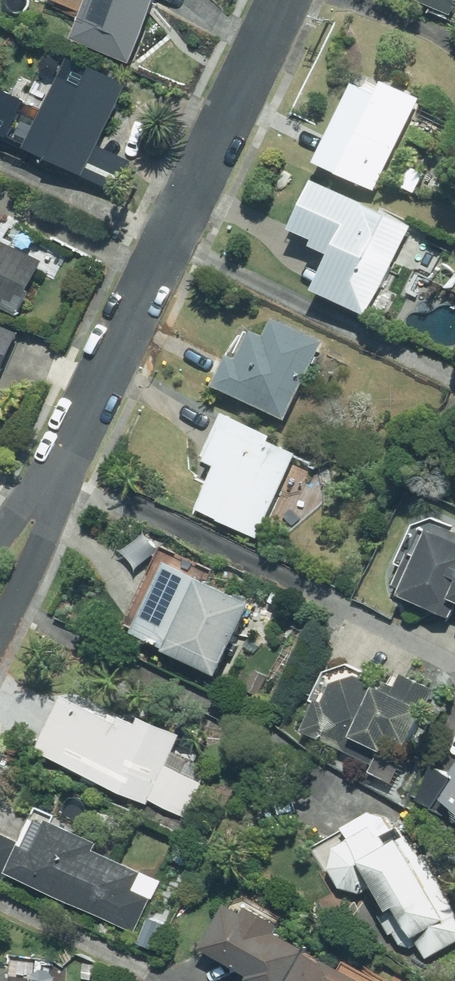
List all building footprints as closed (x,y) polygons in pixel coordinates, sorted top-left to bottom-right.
[(73,39),(132,63),(159,0),(89,0),(73,39)] [(454,3),(454,0),(427,0),(451,11),(454,3)] [(25,147),(118,191),(132,159),(102,145),(131,83),(95,66),(87,84),(61,72),(25,147)] [(381,92),(356,79),(320,160),(379,188),(424,96),(387,80),(381,92)] [(414,222),(318,174),(294,227),(332,244),(313,284),(372,313),(414,222)] [(19,313),(46,261),(0,238),(0,304),(19,313)] [(288,417),(326,339),(277,315),(266,337),(245,327),(218,383),(288,417)] [(2,376),(18,335),(0,327),(0,375),(2,376)] [(301,450),(224,411),(201,456),(217,462),(197,507),(260,538),(301,450)] [(437,524),(400,595),(453,622),(454,619),(454,534),(437,524)] [(255,601),(170,559),(135,630),(222,673),(255,601)] [(411,743),(440,686),(410,670),(398,693),(347,666),(312,735),(381,770),(399,734),(411,743)] [(177,744),(70,692),(43,748),(182,820),(204,781),(168,762),(177,744)] [(446,798),(454,804),(454,784),(446,798)] [(413,832),(379,812),(318,851),(339,884),(385,895),(425,961),(454,943),(454,903),(413,832)] [(135,930),(150,899),(133,891),(147,864),(54,817),(35,848),(0,830),(0,877),(6,880),(13,868),(135,930)] [(235,894),(205,954),(249,980),(362,980),(276,929),(280,921),(235,894)] [(17,967),(0,965),(0,980),(15,980),(17,967)]
